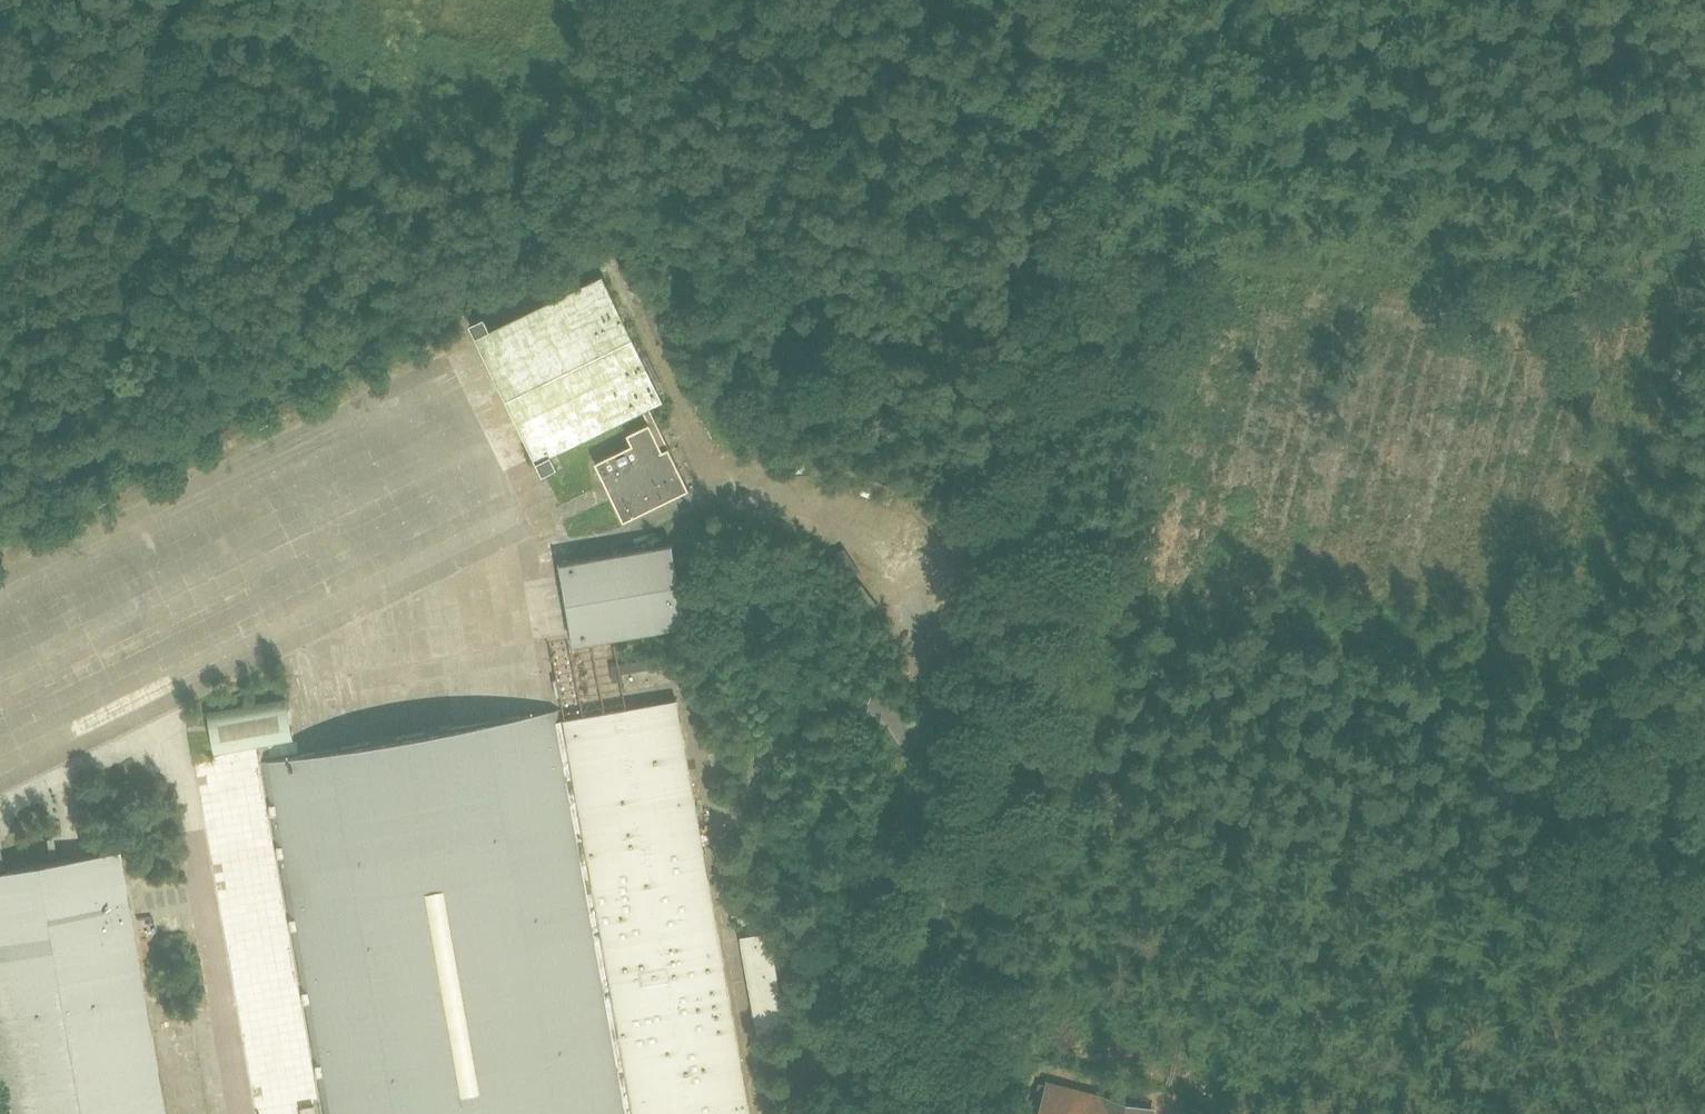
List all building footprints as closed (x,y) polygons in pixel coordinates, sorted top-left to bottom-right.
[(650,423),(628,434),(633,445),(596,462),(624,522),(690,490),(649,407),(664,399),(604,275),(491,328),(485,316),(471,323),(544,474),(558,467),(552,454),(643,410),(650,423)] [(645,309),(662,345),(675,339),(658,303),(645,309)] [(685,390),(694,386),(690,379),(681,383),(685,390)] [(701,401),(698,394),(689,399),(693,406),(701,401)] [(673,544),(561,563),(575,645),(687,625),(673,544)] [(1077,628),(1069,627),(1067,636),(1075,638),(1077,628)] [(645,670),(643,659),(616,664),(618,675),(645,670)] [(288,698),(209,712),(216,752),(295,738),(288,698)] [(270,859),(278,858),(323,1113),(750,1113),(719,937),(709,938),(707,927),(717,926),(677,700),(565,720),(563,711),(562,709),(261,762),(276,848),(269,850),(270,859)] [(118,850),(0,871),(0,1113),(165,1113),(118,850)] [(769,932),(741,937),(759,1037),(787,1032),(769,932)] [(766,1075),(776,1073),(775,1065),(765,1067),(766,1075)] [(1152,1110),(1102,1096),(1101,1099),(1040,1083),(1037,1095),(1045,1097),(1040,1113),(1151,1113),(1152,1110)]
